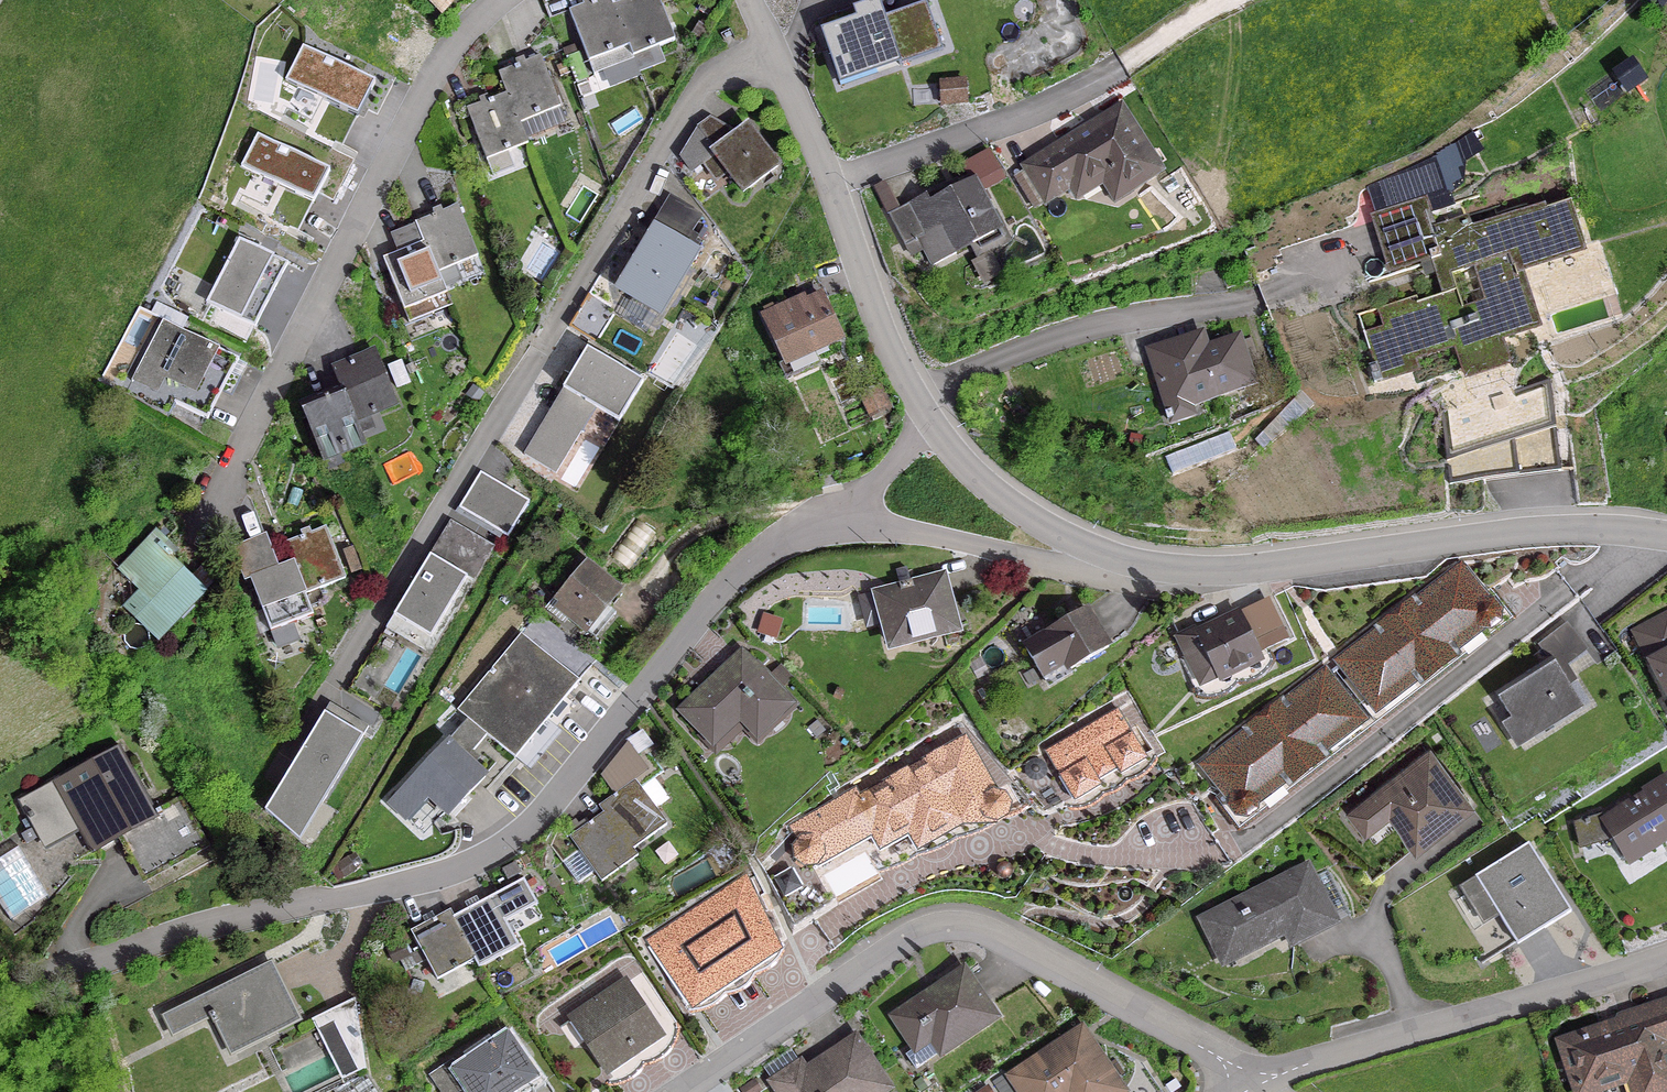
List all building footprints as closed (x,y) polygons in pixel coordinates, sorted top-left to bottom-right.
[(611,6),(612,5),(610,0),(596,0),(566,11),(587,63),(626,47),(627,47),(611,6)] [(656,0),(626,0),(612,5),(611,6),(627,47),(626,47),(630,58),(672,41),(656,0)] [(1666,14),(1666,0),(1649,0),(1666,14)] [(896,65),(876,6),(855,13),(858,23),(823,35),(840,83),(896,65)] [(705,29),(698,25),(692,35),(699,40),(705,29)] [(289,76),(357,111),(372,81),(304,47),(289,76)] [(573,59),(569,49),(561,52),(565,62),(573,59)] [(1647,77),(1633,57),(1615,69),(1629,89),(1647,77)] [(563,123),(538,58),(496,74),(504,94),(505,94),(522,138),(523,138),(563,123)] [(552,63),(556,74),(564,71),(559,60),(552,63)] [(505,94),(504,94),(464,110),(466,115),(456,119),(460,130),(470,126),(484,162),(525,146),(523,138),(522,138),(505,94)] [(1013,178),(1031,206),(1043,199),(1044,200),(1069,185),(1075,195),(1098,182),(1112,204),(1132,192),(1129,188),(1156,172),(1118,111),(1025,169),(1026,170),(1013,178)] [(775,167),(746,128),(711,154),(741,193),(775,167)] [(1480,150),(1471,135),(1452,147),(1461,162),(1480,150)] [(245,164),(312,197),(326,168),(259,136),(245,164)] [(1001,180),(993,165),(978,172),(986,187),(1001,180)] [(1177,189),(1170,178),(1160,185),(1166,196),(1177,189)] [(927,203),(923,196),(887,215),(908,255),(921,249),(931,267),(953,255),(950,248),(964,240),(968,247),(975,243),(980,254),(1003,242),(997,231),(1002,228),(993,211),(988,214),(970,180),(927,203)] [(884,209),(893,205),(882,184),(874,188),(884,209)] [(1465,223),(1430,234),(1423,213),(1416,216),(1413,207),(1376,219),(1392,269),(1427,258),(1439,296),(1416,303),(1414,297),(1377,309),(1383,327),(1361,334),(1366,351),(1389,344),(1393,358),(1444,342),(1441,330),(1448,327),(1450,333),(1451,332),(1464,376),(1503,363),(1496,340),(1519,332),(1508,297),(1520,293),(1512,270),(1583,247),(1569,203),(1469,234),(1465,223)] [(413,223),(421,244),(422,243),(441,290),(442,289),(460,282),(454,267),(475,258),(455,207),(413,223)] [(695,254),(655,229),(613,292),(653,318),(695,254)] [(239,239),(207,302),(254,326),(286,263),(239,239)] [(441,290),(422,243),(421,244),(381,259),(402,312),(444,295),(442,289),(441,290)] [(997,273),(988,256),(972,264),(981,281),(997,273)] [(783,362),(837,337),(819,299),(797,309),(793,301),(762,316),(783,362)] [(763,330),(759,320),(751,324),(755,334),(763,330)] [(224,372),(229,375),(236,361),(160,322),(139,364),(181,385),(171,404),(200,419),(224,372)] [(1166,347),(1148,353),(1167,412),(1162,414),(1165,421),(1170,419),(1165,403),(1180,398),(1182,404),(1248,383),(1235,343),(1171,363),(1166,347)] [(587,349),(524,454),(555,473),(595,407),(618,421),(642,381),(587,349)] [(393,407),(373,355),(331,372),(338,387),(340,392),(352,423),(353,422),(393,407)] [(404,376),(398,362),(389,367),(395,380),(404,376)] [(1371,366),(1366,368),(1372,384),(1377,382),(1372,366),(1371,366)] [(1548,380),(1445,411),(1450,478),(1559,466),(1548,380)] [(340,392),(338,387),(298,403),(320,459),(362,443),(353,422),(352,423),(340,392)] [(859,400),(867,415),(883,407),(874,387),(862,393),(859,400)] [(839,484),(837,472),(817,477),(819,489),(839,484)] [(459,511),(506,539),(527,504),(479,476),(459,511)] [(397,713),(492,550),(446,523),(350,686),(397,713)] [(281,544),(289,565),(290,565),(302,596),(303,595),(342,580),(323,529),(308,534),(306,530),(298,533),(300,537),(281,544)] [(174,550),(156,533),(118,572),(142,596),(127,612),(156,640),(202,592),(167,559),(170,556),(169,555),(174,550)] [(350,550),(342,553),(349,574),(358,570),(350,550)] [(302,596),(290,565),(289,565),(249,580),(268,632),(274,647),(291,641),(293,637),(288,624),(310,616),(303,595),(302,596)] [(607,610),(619,596),(583,566),(545,611),(560,623),(565,617),(593,640),(613,616),(607,610)] [(1465,573),(1337,671),(1376,721),(1504,624),(1465,573)] [(889,647),(953,629),(940,579),(910,587),(909,582),(897,585),(898,590),(876,596),(889,647)] [(1068,670),(1106,648),(1084,610),(1021,646),(1041,679),(1065,665),(1068,670)] [(454,711),(464,719),(484,736),(513,760),(595,661),(537,612),(454,711)] [(1196,636),(1193,629),(1175,638),(1199,687),(1258,658),(1257,655),(1284,641),(1278,629),(1250,642),(1238,615),(1196,636)] [(245,621),(251,639),(259,637),(253,618),(245,621)] [(1666,618),(1636,634),(1666,693),(1666,619),(1666,618)] [(1557,671),(1583,650),(1564,626),(1538,647),(1549,661),(1494,695),(1508,718),(1516,713),(1531,737),(1579,707),(1557,671)] [(785,706),(739,657),(681,712),(705,737),(733,711),(754,735),(785,706)] [(1337,671),(1209,769),(1248,819),(1376,721),(1337,671)] [(303,836),(367,727),(328,704),(265,813),(303,836)] [(1144,761),(1115,710),(1043,752),(1072,802),(1144,761)] [(813,719),(810,724),(809,729),(812,734),(816,737),(821,737),(826,735),(829,731),(830,726),(828,721),(823,718),(818,717),(813,719)] [(463,761),(484,736),(464,719),(445,744),(388,804),(404,819),(426,795),(447,814),(481,778),(463,761)] [(639,732),(625,742),(635,756),(649,746),(639,732)] [(793,829),(800,841),(795,844),(793,848),(792,854),(794,859),(797,863),(802,865),(808,866),(812,865),(814,867),(872,835),(880,850),(909,833),(917,847),(925,842),(928,843),(934,840),(935,837),(959,823),(995,821),(999,820),(1003,816),(1006,811),(1006,805),(1004,800),(1002,797),(999,795),(996,794),(992,793),(962,741),(941,753),(936,752),(932,754),(928,757),(927,762),(906,773),(903,772),(900,772),(896,774),(893,777),(891,782),(856,802),(852,795),(793,829)] [(120,838),(144,882),(206,847),(179,798),(154,812),(118,746),(17,802),(38,841),(72,823),(88,855),(120,838)] [(1426,754),(1374,795),(1414,845),(1466,805),(1426,754)] [(632,781),(597,806),(634,858),(635,857),(630,850),(665,826),(632,781)] [(1658,843),(1666,838),(1666,782),(1602,823),(1598,817),(1573,825),(1580,847),(1610,838),(1625,861),(1657,841),(1658,843)] [(599,883),(634,858),(597,806),(596,807),(601,813),(567,838),(577,852),(561,863),(576,884),(592,873),(599,883)] [(1514,945),(1570,911),(1531,846),(1475,880),(1514,945)] [(513,865),(501,871),(505,879),(517,873),(513,865)] [(1285,932),(1291,944),(1332,924),(1304,868),(1199,921),(1211,945),(1232,935),(1241,954),(1285,932)] [(552,889),(556,886),(550,877),(546,880),(552,889)] [(448,911),(447,911),(477,967),(515,947),(502,922),(534,905),(521,881),(452,918),(448,911)] [(743,883),(652,943),(691,1003),(774,947),(743,883)] [(477,967),(447,911),(408,932),(434,981),(472,961),(476,968),(477,967)] [(406,955),(399,942),(384,950),(391,963),(406,955)] [(230,1052),(294,1020),(267,967),(199,1000),(211,1024),(215,1022),(230,1052)] [(939,1053),(992,1018),(961,972),(892,1018),(913,1049),(929,1039),(939,1053)] [(585,1040),(605,1071),(659,1034),(625,983),(576,1016),(590,1037),(585,1040)] [(358,1034),(352,999),(309,1020),(324,1051),(358,1034)] [(1561,1045),(1577,1091),(1583,1091),(1639,1073),(1646,1091),(1666,1091),(1666,1061),(1662,1047),(1666,1045),(1666,1008),(1561,1045)] [(450,1069),(464,1091),(517,1091),(535,1080),(505,1034),(450,1069)] [(1119,1091),(1085,1041),(1076,1047),(1070,1038),(1010,1078),(1020,1091),(1118,1091),(1119,1091)] [(853,1039),(830,1054),(835,1061),(807,1079),(798,1064),(770,1083),(776,1091),(882,1091),(886,1089),(853,1039)] [(325,1083),(331,1091),(375,1091),(364,1075),(362,1063),(343,1073),(343,1074),(325,1083)]
